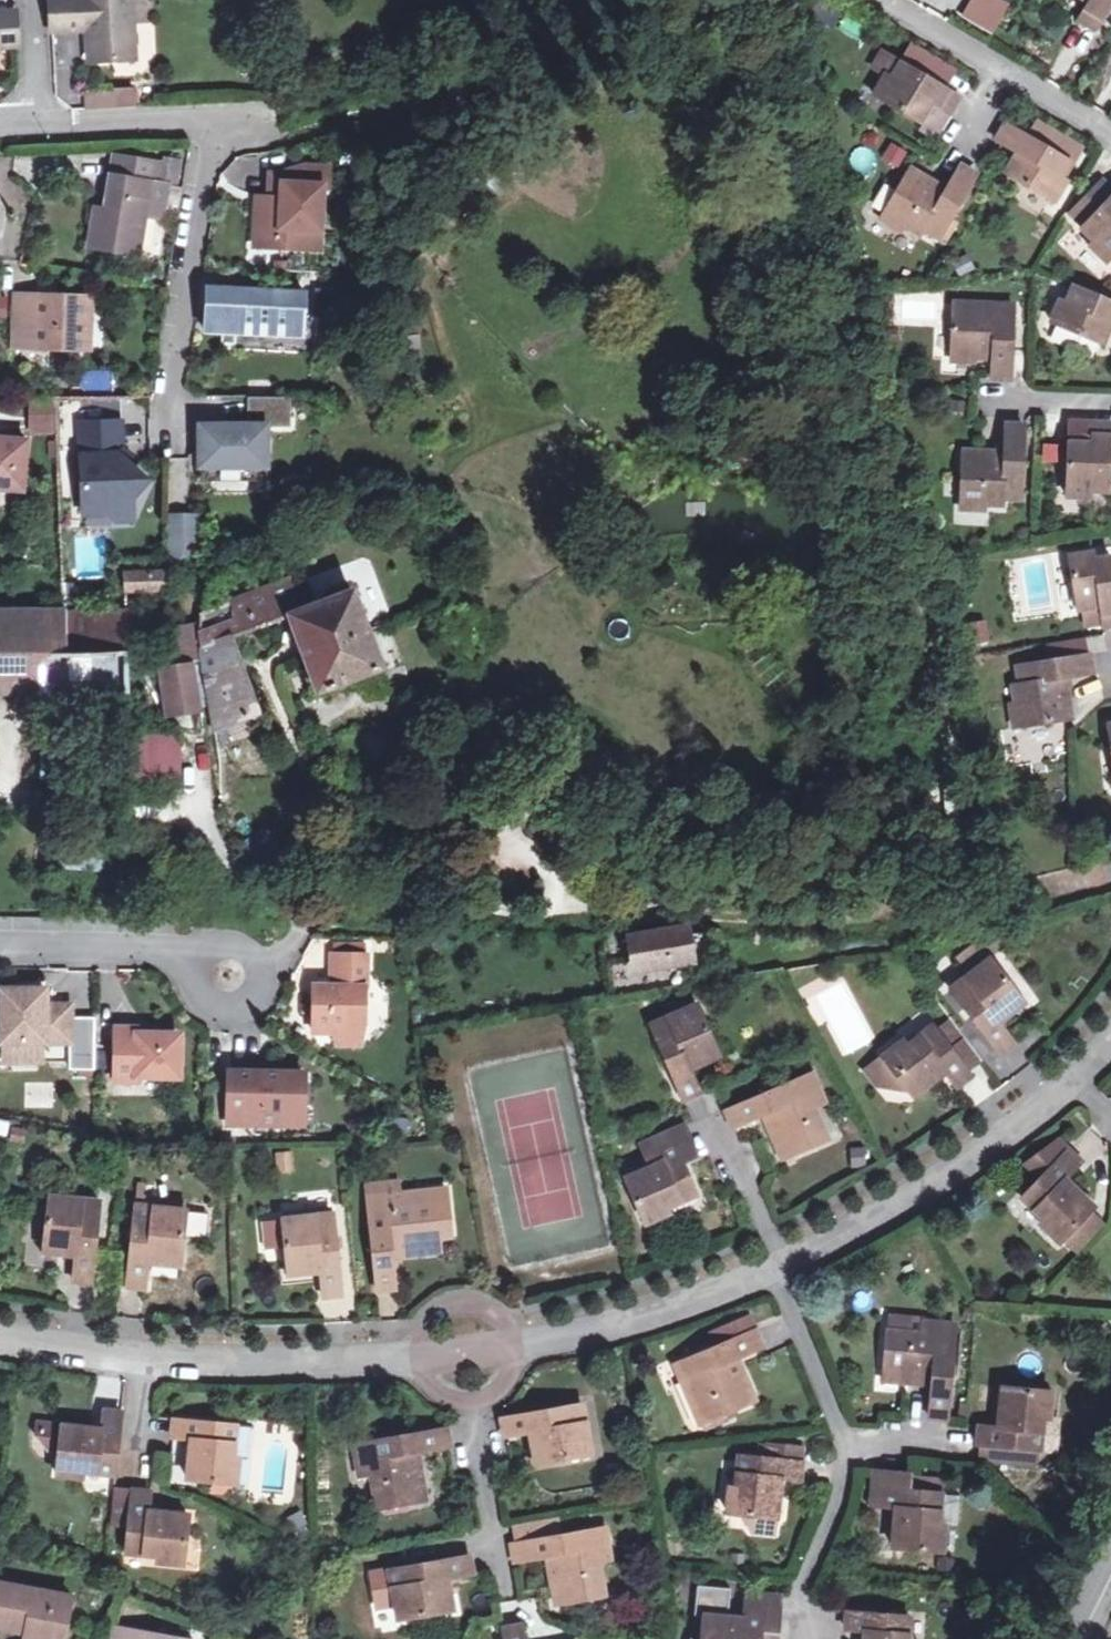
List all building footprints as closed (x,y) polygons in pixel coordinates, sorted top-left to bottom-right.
[(67,32),(105,30),(106,60),(150,58),(147,0),(66,0),(67,32)] [(991,33),(1008,2),(1004,0),(966,0),(958,15),(991,33)] [(1082,21),(1095,29),(1110,3),(1110,0),(1086,0),(1091,3),(1082,21)] [(21,45),(19,9),(0,11),(0,46),(21,45)] [(952,111),(961,96),(885,51),(876,66),(888,73),(876,94),(921,120),(933,99),(952,111)] [(118,90),(119,106),(139,106),(139,89),(118,90)] [(1038,119),(1028,135),(1069,159),(1078,142),(1038,119)] [(1069,159),(1028,135),(1019,129),(1008,122),(997,140),(1018,152),(1005,172),(1054,201),(1066,180),(1059,176),(1069,159)] [(879,158),(896,166),(905,149),(887,141),(879,158)] [(103,224),(95,223),(91,247),(143,257),(156,184),(163,184),(166,165),(117,155),(105,209),(103,224)] [(978,172),(963,163),(948,187),(914,167),(884,214),(905,226),(907,224),(923,232),(928,226),(942,235),(978,172)] [(168,186),(180,188),(185,168),(171,166),(168,186)] [(279,175),(272,175),(271,199),(265,199),(264,210),(260,210),(259,240),(285,242),(285,249),(321,251),(321,232),(324,232),(325,189),(330,189),(331,168),(306,167),(279,175)] [(1081,225),(1095,240),(1090,244),(1106,260),(1110,255),(1110,188),(1102,179),(1069,210),(1081,225)] [(103,224),(105,209),(98,208),(95,223),(103,224)] [(285,242),(259,240),(258,249),(285,249),(285,242)] [(1078,285),(1070,298),(1063,295),(1053,320),(1105,343),(1110,331),(1110,299),(1078,285)] [(307,296),(212,292),(210,333),(226,334),(226,345),(239,346),(240,334),(305,337),(307,296)] [(20,298),(20,333),(36,333),(36,350),(94,351),(94,299),(70,298),(70,306),(40,305),(39,298),(20,298)] [(994,347),(993,376),(1014,377),(1016,301),(954,299),(952,355),(975,357),(975,352),(989,353),(989,347),(994,347)] [(36,333),(20,333),(20,350),(36,350),(36,333)] [(296,394),(252,395),(252,424),(206,425),(207,474),(262,473),(262,467),(272,467),(272,425),(296,424),(296,394)] [(57,402),(35,401),(34,416),(57,416),(57,402)] [(34,416),(34,432),(56,432),(57,416),(34,416)] [(84,423),(88,513),(118,512),(119,512),(136,493),(150,478),(123,454),(126,449),(125,420),(84,423)] [(1004,494),(1023,495),(1025,421),(1005,420),(1004,448),(964,447),(962,506),(985,507),(986,501),(1003,502),(1004,494)] [(1069,441),(1066,492),(1091,493),(1092,486),(1108,487),(1110,429),(1110,423),(1070,421),(1069,441)] [(0,442),(0,492),(25,494),(29,444),(0,442)] [(1039,460),(1058,460),(1057,442),(1039,443),(1039,460)] [(119,512),(118,512),(118,519),(137,519),(136,493),(119,512)] [(202,515),(171,515),(171,569),(202,569),(202,515)] [(1110,623),(1110,558),(1097,560),(1094,552),(1073,555),(1082,607),(1086,607),(1103,605),(1105,623),(1105,624),(1110,623)] [(129,570),(128,589),(171,588),(170,570),(129,570)] [(293,580),(201,614),(202,625),(205,660),(216,730),(263,712),(235,636),(290,617),(316,692),(384,667),(355,590),(303,608),(293,580)] [(1103,605),(1086,607),(1088,625),(1105,623),(1103,605)] [(28,695),(41,695),(43,612),(0,612),(0,694),(28,695)] [(64,612),(43,612),(41,695),(41,718),(44,771),(177,778),(177,737),(132,735),(133,637),(133,613),(64,612)] [(205,660),(202,625),(161,631),(165,666),(194,661),(205,660)] [(1093,652),(1079,654),(1082,674),(1096,671),(1093,652)] [(1067,676),(1082,674),(1079,654),(1022,662),(1025,683),(1017,684),(1019,702),(1014,702),(1017,725),(1073,717),(1067,676)] [(194,661),(165,666),(164,666),(170,709),(201,709),(194,661)] [(41,718),(41,695),(28,695),(28,718),(41,718)] [(678,924),(627,933),(633,966),(684,957),(690,949),(686,929),(678,924)] [(965,960),(972,970),(988,957),(981,948),(965,960)] [(328,981),(311,981),(311,1028),(332,1028),(335,1028),(344,1020),(361,1020),(362,982),(364,982),(364,950),(328,950),(328,981)] [(996,1021),(1009,1011),(1001,1001),(1014,991),(988,957),(972,970),(947,989),(997,1052),(1013,1041),(996,1021)] [(0,989),(0,1042),(69,1040),(69,1004),(44,1005),(44,988),(0,989)] [(1001,1001),(1009,1011),(1021,1001),(1014,991),(1001,1001)] [(642,1022),(650,1041),(657,1039),(660,1047),(654,1050),(674,1094),(691,1088),(682,1064),(698,1058),(691,1044),(705,1039),(689,1002),(642,1022)] [(332,1028),(335,1040),(358,1039),(361,1020),(344,1020),(335,1028),(332,1028)] [(950,1081),(965,1070),(947,1044),(930,1021),(906,1040),(902,1036),(862,1064),(873,1079),(887,1082),(896,1074),(908,1090),(932,1072),(928,1068),(936,1063),(950,1081)] [(135,1025),(114,1026),(114,1079),(136,1079),(135,1074),(179,1074),(179,1036),(173,1031),(155,1031),(136,1030),(135,1025)] [(947,1044),(965,1070),(977,1062),(959,1036),(947,1044)] [(657,1039),(650,1041),(654,1050),(660,1047),(657,1039)] [(711,1052),(705,1039),(691,1044),(698,1058),(711,1052)] [(68,1063),(67,1045),(44,1045),(44,1063),(68,1063)] [(228,1067),(227,1118),(289,1119),(289,1103),(301,1103),(301,1067),(228,1067)] [(727,1122),(753,1112),(760,1109),(767,1122),(759,1125),(767,1143),(780,1138),(786,1153),(819,1139),(804,1105),(814,1101),(800,1070),(719,1105),(727,1122)] [(289,1103),(289,1119),(301,1119),(301,1103),(289,1103)] [(760,1109),(753,1112),(759,1125),(767,1122),(760,1109)] [(647,1131),(654,1146),(676,1136),(669,1123),(647,1131)] [(682,1133),(676,1136),(654,1146),(650,1148),(655,1160),(649,1163),(647,1160),(619,1171),(638,1215),(662,1206),(659,1199),(687,1188),(677,1164),(672,1166),(668,1160),(675,1157),(690,1151),(682,1133)] [(1056,1133),(1049,1138),(1060,1149),(1065,1144),(1056,1133)] [(780,1138),(767,1143),(774,1158),(786,1153),(780,1138)] [(1063,1185),(1056,1177),(1074,1160),(1078,1157),(1065,1144),(1060,1149),(1049,1138),(1023,1155),(1038,1170),(1018,1189),(1039,1212),(1035,1217),(1054,1235),(1088,1201),(1068,1180),(1063,1185)] [(274,1150),(277,1172),(294,1169),(291,1148),(274,1150)] [(672,1166),(677,1164),(675,1157),(668,1160),(672,1166)] [(1061,1172),(1056,1177),(1063,1185),(1068,1180),(1061,1172)] [(395,1285),(391,1253),(391,1245),(408,1244),(410,1252),(429,1250),(428,1235),(443,1234),(451,1232),(447,1207),(439,1208),(438,1200),(426,1201),(426,1192),(403,1193),(403,1186),(368,1190),(369,1197),(378,1286),(395,1285)] [(426,1192),(426,1201),(438,1200),(439,1208),(447,1207),(444,1190),(426,1192)] [(315,1199),(316,1211),(334,1209),(333,1196),(315,1199)] [(47,1198),(43,1238),(58,1239),(57,1253),(73,1254),(72,1278),(90,1280),(96,1201),(47,1198)] [(1103,1217),(1088,1201),(1054,1235),(1069,1251),(1103,1217)] [(162,1247),(179,1248),(180,1235),(182,1208),(131,1204),(126,1283),(144,1284),(144,1258),(161,1260),(162,1247)] [(206,1210),(182,1208),(180,1235),(204,1236),(206,1210)] [(283,1214),(288,1254),(305,1253),(306,1267),(323,1267),(325,1289),(343,1288),(334,1209),(316,1211),(283,1214)] [(428,1235),(429,1250),(445,1248),(443,1234),(428,1235)] [(58,1239),(43,1238),(42,1251),(57,1253),(58,1239)] [(391,1245),(391,1253),(410,1252),(408,1244),(391,1245)] [(179,1261),(179,1248),(162,1247),(161,1260),(179,1261)] [(290,1268),(306,1267),(305,1253),(288,1254),(290,1268)] [(685,1373),(671,1378),(689,1420),(743,1397),(731,1367),(719,1371),(714,1360),(727,1356),(750,1345),(737,1315),(702,1330),(706,1344),(677,1356),(685,1373)] [(879,1322),(878,1332),(911,1335),(911,1324),(879,1322)] [(911,1335),(878,1332),(875,1368),(889,1368),(887,1382),(908,1384),(909,1376),(923,1377),(922,1385),(921,1415),(939,1416),(947,1327),(911,1324),(911,1335)] [(663,1361),(671,1378),(685,1373),(677,1356),(663,1361)] [(731,1367),(727,1356),(714,1360),(719,1371),(731,1367)] [(889,1368),(875,1368),(873,1381),(887,1382),(889,1368)] [(909,1376),(908,1384),(922,1385),(923,1377),(909,1376)] [(994,1386),(990,1416),(998,1417),(996,1427),(989,1426),(971,1425),(969,1444),(1030,1450),(1033,1418),(1040,1419),(1042,1391),(994,1386)] [(516,1431),(519,1447),(534,1445),(537,1460),(576,1453),(565,1403),(489,1417),(492,1436),(516,1431)] [(114,1477),(121,1416),(103,1413),(100,1439),(89,1438),(89,1434),(36,1430),(35,1443),(49,1455),(59,1456),(56,1478),(83,1481),(85,1473),(114,1477)] [(998,1417),(990,1416),(989,1426),(996,1427),(998,1417)] [(188,1477),(208,1478),(234,1479),(236,1455),(232,1455),(232,1422),(174,1417),(172,1438),(196,1440),(195,1448),(190,1448),(188,1477)] [(397,1452),(402,1451),(436,1446),(434,1427),(343,1443),(349,1473),(357,1473),(364,1508),(400,1502),(397,1486),(408,1484),(405,1464),(399,1465),(397,1452)] [(758,1475),(765,1477),(780,1478),(784,1447),(750,1443),(747,1456),(725,1454),(721,1485),(716,1484),(712,1513),(728,1516),(736,1532),(757,1535),(764,1487),(756,1486),(758,1475)] [(1030,1450),(969,1444),(967,1458),(1029,1465),(1030,1450)] [(534,1445),(519,1447),(522,1463),(537,1460),(534,1445)] [(876,1506),(879,1470),(864,1469),(862,1504),(876,1506)] [(897,1472),(879,1470),(876,1506),(885,1507),(894,1508),(893,1518),(885,1517),(883,1545),(931,1550),(932,1525),(926,1525),(928,1492),(896,1489),(897,1472)] [(764,1487),(765,1477),(758,1475),(756,1486),(764,1487)] [(234,1479),(208,1478),(208,1487),(234,1488),(234,1479)] [(411,1500),(408,1484),(397,1486),(400,1502),(411,1500)] [(149,1493),(113,1488),(110,1520),(128,1522),(124,1548),(156,1552),(156,1557),(183,1561),(186,1513),(158,1510),(157,1515),(148,1514),(149,1493)] [(956,1524),(957,1499),(943,1499),(942,1524),(956,1524)] [(894,1508),(885,1507),(885,1517),(893,1518),(894,1508)] [(505,1524),(508,1540),(554,1533),(551,1515),(505,1524)] [(507,1560),(538,1555),(546,1553),(548,1566),(540,1567),(544,1587),(555,1585),(558,1600),(595,1593),(589,1559),(600,1557),(594,1527),(554,1533),(508,1540),(504,1541),(507,1560)] [(546,1553),(538,1555),(540,1567),(548,1566),(546,1553)] [(391,1620),(430,1613),(427,1597),(441,1595),(437,1578),(461,1572),(458,1555),(382,1570),(391,1620)] [(25,1634),(26,1630),(64,1637),(72,1597),(0,1582),(0,1629),(25,1634)] [(555,1585),(544,1587),(546,1602),(558,1600),(555,1585)] [(727,1591),(726,1609),(761,1612),(763,1594),(727,1591)] [(427,1597),(430,1613),(443,1610),(441,1595),(427,1597)] [(761,1612),(726,1609),(725,1619),(724,1625),(714,1624),(714,1618),(684,1616),(682,1638),(671,1637),(670,1638),(759,1638),(761,1612)] [(852,1634),(859,1635),(859,1638),(895,1638),(897,1618),(835,1613),(833,1633),(852,1634)] [(496,1638),(514,1638),(511,1627),(494,1630),(496,1638)] [(121,1630),(113,1628),(112,1638),(120,1638),(121,1630)] [(64,1637),(26,1630),(25,1634),(25,1638),(64,1638),(64,1637)] [(121,1630),(120,1638),(178,1638),(121,1630)]
